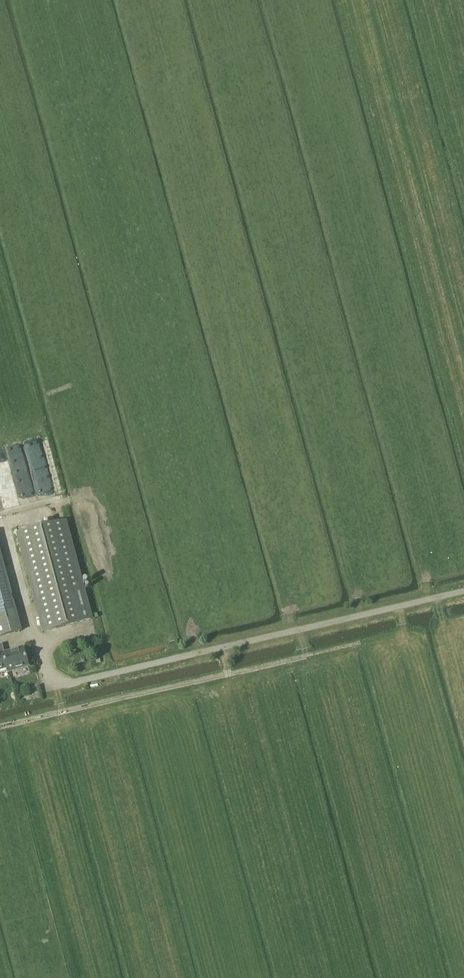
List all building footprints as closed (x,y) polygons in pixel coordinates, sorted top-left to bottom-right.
[(44,632),(91,619),(65,521),(18,533),(44,632)] [(20,632),(0,558),(0,637),(20,632)] [(7,668),(8,672),(29,666),(24,648),(4,653),(2,645),(0,645),(0,670),(7,668)]
